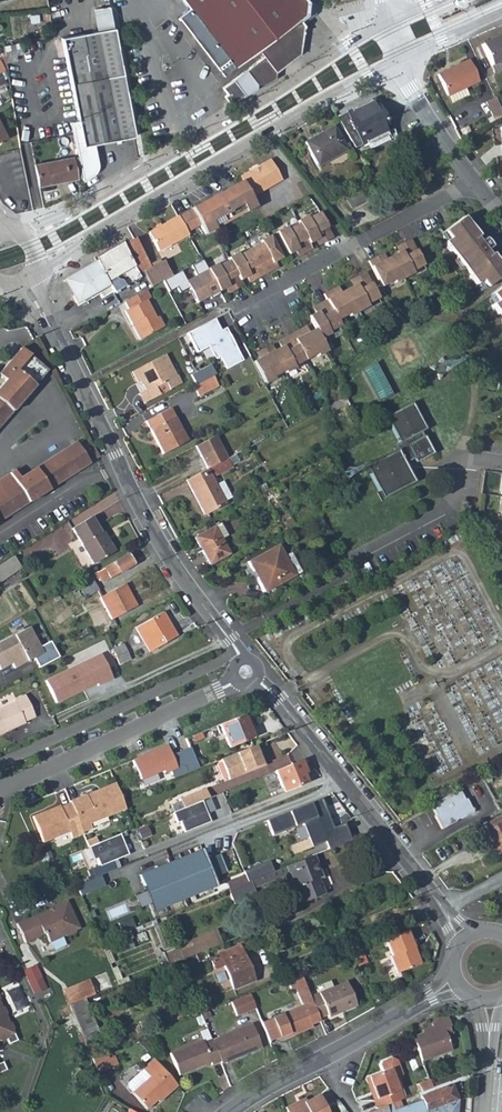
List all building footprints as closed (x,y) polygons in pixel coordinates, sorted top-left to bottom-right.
[(210,58),(225,78),(259,52),(263,58),(223,89),(228,96),(225,98),(230,105),(257,90),(257,85),(263,86),(275,79),(275,74),(300,55),(303,26),(299,21),(309,13),(310,6),(305,0),(183,0),(191,10),(179,19),(210,58)] [(310,6),(309,13),(299,21),(303,26),(315,16),(316,6),(312,0),(305,0),(310,6)] [(439,13),(444,22),(494,0),(469,0),(439,13)] [(87,11),(91,31),(108,28),(104,8),(87,11)] [(94,144),(134,136),(123,82),(112,27),(108,28),(91,31),(62,37),(79,120),(71,122),(83,183),(86,182),(88,181),(90,179),(93,176),(95,172),(97,168),(98,164),(94,144)] [(491,68),(501,63),(501,37),(481,47),(491,68)] [(22,54),(19,42),(2,45),(5,63),(16,61),(15,55),(22,54)] [(436,76),(446,97),(463,89),(476,83),(467,62),(436,76)] [(491,68),(495,74),(501,71),(501,63),(491,68)] [(467,97),(463,89),(446,97),(449,105),(467,97)] [(388,130),(374,100),(336,118),(354,149),(366,144),(368,149),(395,136),(393,128),(388,130)] [(486,104),(493,122),(501,117),(494,101),(486,104)] [(333,127),(305,143),(317,165),(335,155),(336,157),(346,151),(345,150),(349,148),(347,144),(343,146),(333,127)] [(59,160),(70,158),(68,149),(58,151),(59,160)] [(70,158),(59,160),(34,165),(38,186),(75,178),(70,158)] [(250,173),(240,179),(242,183),(250,198),(281,180),(271,163),(268,162),(259,168),(258,171),(253,174),(250,173)] [(180,219),(188,235),(202,227),(207,236),(256,208),(250,198),(242,183),(193,211),(193,212),(180,219)] [(357,188),(343,197),(349,209),(364,201),(357,188)] [(332,240),(318,213),(307,218),(306,216),(296,222),(297,224),(286,229),(285,227),(275,233),(286,255),(296,250),(299,256),(310,251),(307,244),(316,239),(320,246),(332,240)] [(485,288),(501,276),(501,268),(491,255),(493,253),(493,249),(492,245),(490,241),(488,239),(485,236),(482,235),(479,234),(477,236),(463,217),(442,233),(447,239),(442,243),(449,252),(451,251),(457,258),(455,260),(462,269),(465,268),(470,275),(468,277),(475,285),(480,281),(485,288)] [(189,238),(188,235),(180,219),(179,218),(150,234),(160,253),(189,238)] [(215,264),(205,269),(214,286),(217,291),(226,287),(229,293),(241,287),(238,281),(247,276),(250,282),(272,270),(269,264),(279,260),(267,237),(257,242),(259,244),(237,255),(236,253),(226,259),(228,261),(216,267),(215,264)] [(115,292),(145,275),(143,273),(151,269),(135,240),(76,274),(73,276),(71,279),(70,282),(69,285),(68,289),(69,292),(70,295),(75,305),(77,304),(79,307),(87,302),(90,307),(115,292)] [(379,256),(368,262),(381,288),(392,283),(394,286),(413,276),(412,273),(423,267),(409,240),(396,247),(399,252),(382,261),(379,256)] [(164,262),(151,269),(143,273),(145,275),(152,288),(163,282),(172,277),(164,262)] [(172,277),(163,282),(168,291),(175,288),(178,293),(187,288),(196,303),(208,297),(209,299),(219,294),(217,291),(214,286),(205,269),(201,262),(191,267),(196,276),(186,282),(181,273),(172,277)] [(366,306),(378,301),(364,274),(352,281),(355,286),(338,295),(334,290),(323,296),(326,302),(314,308),(317,313),(308,317),(314,330),(306,334),(304,329),(280,341),(283,347),(274,351),(271,346),(259,352),(262,358),(253,362),(265,385),(275,380),(274,378),(284,372),(285,375),(295,370),(294,367),(315,357),(316,358),(326,354),(320,341),(329,336),(328,334),(340,328),(337,322),(347,317),(349,319),(368,309),(366,306)] [(490,295),(496,302),(491,306),(497,315),(500,313),(501,317),(501,286),(490,295)] [(150,299),(146,291),(125,302),(128,310),(125,312),(132,325),(134,324),(143,341),(165,328),(159,318),(156,319),(147,300),(150,299)] [(215,321),(188,335),(197,354),(209,348),(215,360),(219,358),(226,370),(243,361),(226,330),(221,333),(215,321)] [(0,388),(0,426),(28,394),(10,378),(29,356),(21,349),(0,373),(0,376),(6,382),(0,388)] [(47,372),(29,356),(10,378),(28,394),(47,372)] [(170,368),(165,357),(133,374),(137,383),(141,381),(146,392),(139,396),(144,405),(159,397),(156,391),(166,386),(169,392),(181,386),(176,377),(173,378),(168,369),(170,368)] [(377,402),(391,395),(373,363),(360,371),(377,402)] [(191,375),(196,386),(212,378),(215,376),(210,366),(191,375)] [(217,387),(212,378),(196,386),(192,388),(197,398),(217,387)] [(422,438),(420,434),(419,433),(424,430),(410,404),(385,417),(398,443),(393,446),(393,447),(396,452),(365,468),(382,500),(414,483),(404,465),(414,460),(416,463),(424,459),(433,455),(430,448),(424,437),(422,438)] [(187,443),(170,410),(145,423),(162,456),(187,443)] [(195,448),(206,470),(227,459),(215,437),(195,448)] [(9,515),(90,465),(77,444),(19,480),(14,471),(0,480),(0,521),(9,515)] [(237,462),(234,455),(227,459),(206,470),(185,481),(203,515),(224,505),(223,502),(230,500),(222,483),(215,486),(211,478),(231,468),(230,466),(237,462)] [(92,517),(73,529),(93,563),(114,552),(109,541),(107,542),(92,517)] [(219,525),(194,538),(209,565),(228,555),(220,540),(225,538),(219,525)] [(276,547),(246,564),(262,594),(292,578),(276,547)] [(128,555),(97,573),(102,581),(109,578),(110,579),(134,565),(128,555)] [(13,557),(0,566),(0,583),(21,569),(13,557)] [(92,579),(79,586),(85,598),(98,591),(92,579)] [(125,584),(100,598),(112,620),(136,606),(125,584)] [(162,613),(136,628),(150,652),(176,637),(162,613)] [(0,643),(0,670),(11,664),(14,669),(22,664),(21,662),(26,660),(27,662),(33,659),(39,668),(59,657),(50,642),(40,648),(28,628),(0,643)] [(124,645),(113,650),(120,665),(130,660),(124,645)] [(99,652),(45,681),(56,702),(83,688),(82,685),(95,679),(96,681),(97,684),(112,676),(99,652)] [(82,685),(83,688),(96,681),(95,679),(82,685)] [(0,709),(0,735),(25,722),(24,721),(35,716),(24,694),(15,699),(14,702),(0,709)] [(308,697),(304,701),(309,708),(314,704),(308,697)] [(254,738),(244,715),(242,715),(219,725),(229,748),(254,738)] [(223,750),(229,748),(219,725),(213,727),(217,735),(223,750)] [(217,735),(213,727),(191,737),(193,742),(202,738),(204,742),(215,738),(215,736),(217,735)] [(167,746),(132,761),(140,780),(163,771),(164,774),(170,771),(172,776),(185,770),(186,773),(198,768),(190,748),(171,755),(167,746)] [(258,758),(253,746),(219,760),(228,781),(264,766),(261,757),(258,758)] [(309,781),(300,760),(274,771),(283,791),(309,781)] [(87,794),(71,801),(71,803),(84,832),(94,828),(92,823),(127,808),(115,782),(99,789),(100,790),(87,796),(87,794)] [(208,798),(204,789),(179,799),(182,808),(202,800),(208,798)] [(460,790),(431,806),(436,815),(435,816),(442,829),(456,822),(456,821),(461,819),(462,819),(474,813),(467,799),(465,800),(460,790)] [(182,808),(173,812),(178,822),(181,821),(185,832),(211,821),(202,800),(182,808)] [(321,800),(266,821),(272,836),(302,824),(305,833),(327,824),(326,822),(329,821),(321,800)] [(48,812),(34,818),(45,844),(71,832),(74,838),(85,833),(84,832),(71,803),(61,807),(60,806),(52,810),(53,811),(50,812),(48,812)] [(483,826),(493,844),(490,845),(496,856),(501,853),(501,815),(483,826)] [(327,824),(305,833),(311,848),(324,843),(327,850),(350,841),(343,823),(329,829),(327,824)] [(474,826),(466,830),(467,831),(461,833),(463,837),(469,835),(468,834),(476,830),(474,826)] [(122,833),(90,845),(96,859),(99,857),(102,865),(108,862),(130,853),(122,833)] [(201,850),(139,875),(153,911),(215,886),(201,850)] [(320,873),(313,856),(250,881),(253,889),(288,874),(300,903),(323,894),(316,875),(320,873)] [(102,865),(95,868),(98,876),(111,870),(108,862),(102,865)] [(234,904),(255,895),(253,889),(250,881),(228,890),(234,904)] [(68,900),(16,923),(25,942),(46,932),(49,941),(68,933),(69,935),(76,931),(76,930),(79,928),(68,900)] [(414,948),(407,930),(386,939),(393,956),(390,957),(397,973),(400,972),(421,963),(416,953),(414,955),(411,949),(414,948)] [(213,932),(164,952),(169,965),(194,954),(205,950),(218,944),(213,932)] [(239,946),(218,954),(220,958),(223,966),(232,989),(253,981),(239,946)] [(367,963),(361,949),(352,952),(358,966),(367,963)] [(208,958),(205,950),(194,954),(197,962),(208,958)] [(214,970),(223,966),(220,958),(211,962),(214,970)] [(35,999),(49,994),(39,963),(26,967),(35,999)] [(397,973),(390,977),(392,982),(402,977),(400,972),(397,973)] [(311,996),(306,985),(301,973),(286,979),(291,990),(297,988),(301,1000),(303,1004),(273,1017),(281,1036),(293,1031),(295,1034),(313,1027),(311,1024),(320,1021),(319,1018),(311,996)] [(62,990),(63,993),(88,983),(87,980),(62,990)] [(347,982),(311,996),(319,1018),(328,1014),(329,1017),(356,1006),(347,982)] [(88,983),(63,993),(68,1005),(84,999),(94,995),(88,983)] [(250,994),(231,1001),(237,1016),(255,1008),(250,994)] [(99,1035),(84,999),(68,1005),(84,1041),(99,1035)] [(1,1039),(10,1035),(9,1033),(14,1032),(12,1028),(14,1027),(11,1021),(9,1022),(5,1013),(7,1013),(4,1005),(2,1006),(0,1002),(0,1038),(1,1039)] [(281,1036),(273,1017),(261,1022),(269,1041),(281,1036)] [(433,1030),(412,1037),(422,1062),(451,1051),(445,1034),(451,1032),(448,1025),(450,1025),(448,1019),(432,1025),(433,1030)] [(251,1024),(211,1040),(220,1061),(220,1062),(260,1046),(251,1024)] [(210,1065),(220,1061),(211,1040),(209,1034),(170,1050),(179,1074),(209,1062),(210,1065)] [(98,1072),(111,1066),(108,1058),(106,1052),(92,1058),(98,1072)] [(117,1063),(113,1055),(108,1058),(111,1066),(117,1063)] [(158,1100),(176,1083),(153,1057),(141,1067),(142,1068),(127,1082),(127,1085),(132,1090),(132,1091),(146,1107),(156,1098),(158,1100)] [(384,1072),(370,1077),(378,1098),(374,1099),(377,1109),(390,1104),(400,1100),(397,1091),(399,1090),(396,1080),(402,1078),(403,1075),(398,1060),(393,1058),(383,1061),(381,1066),(384,1072)] [(366,1078),(374,1099),(378,1098),(370,1077),(366,1078)] [(419,1083),(421,1092),(432,1088),(429,1080),(419,1083)] [(390,1104),(377,1109),(368,1111),(457,1111),(458,1100),(452,1085),(420,1097),(421,1101),(393,1111),(390,1104)] [(287,1108),(289,1111),(330,1111),(322,1095),(309,1101),(301,1105),(299,1102),(287,1108)]
